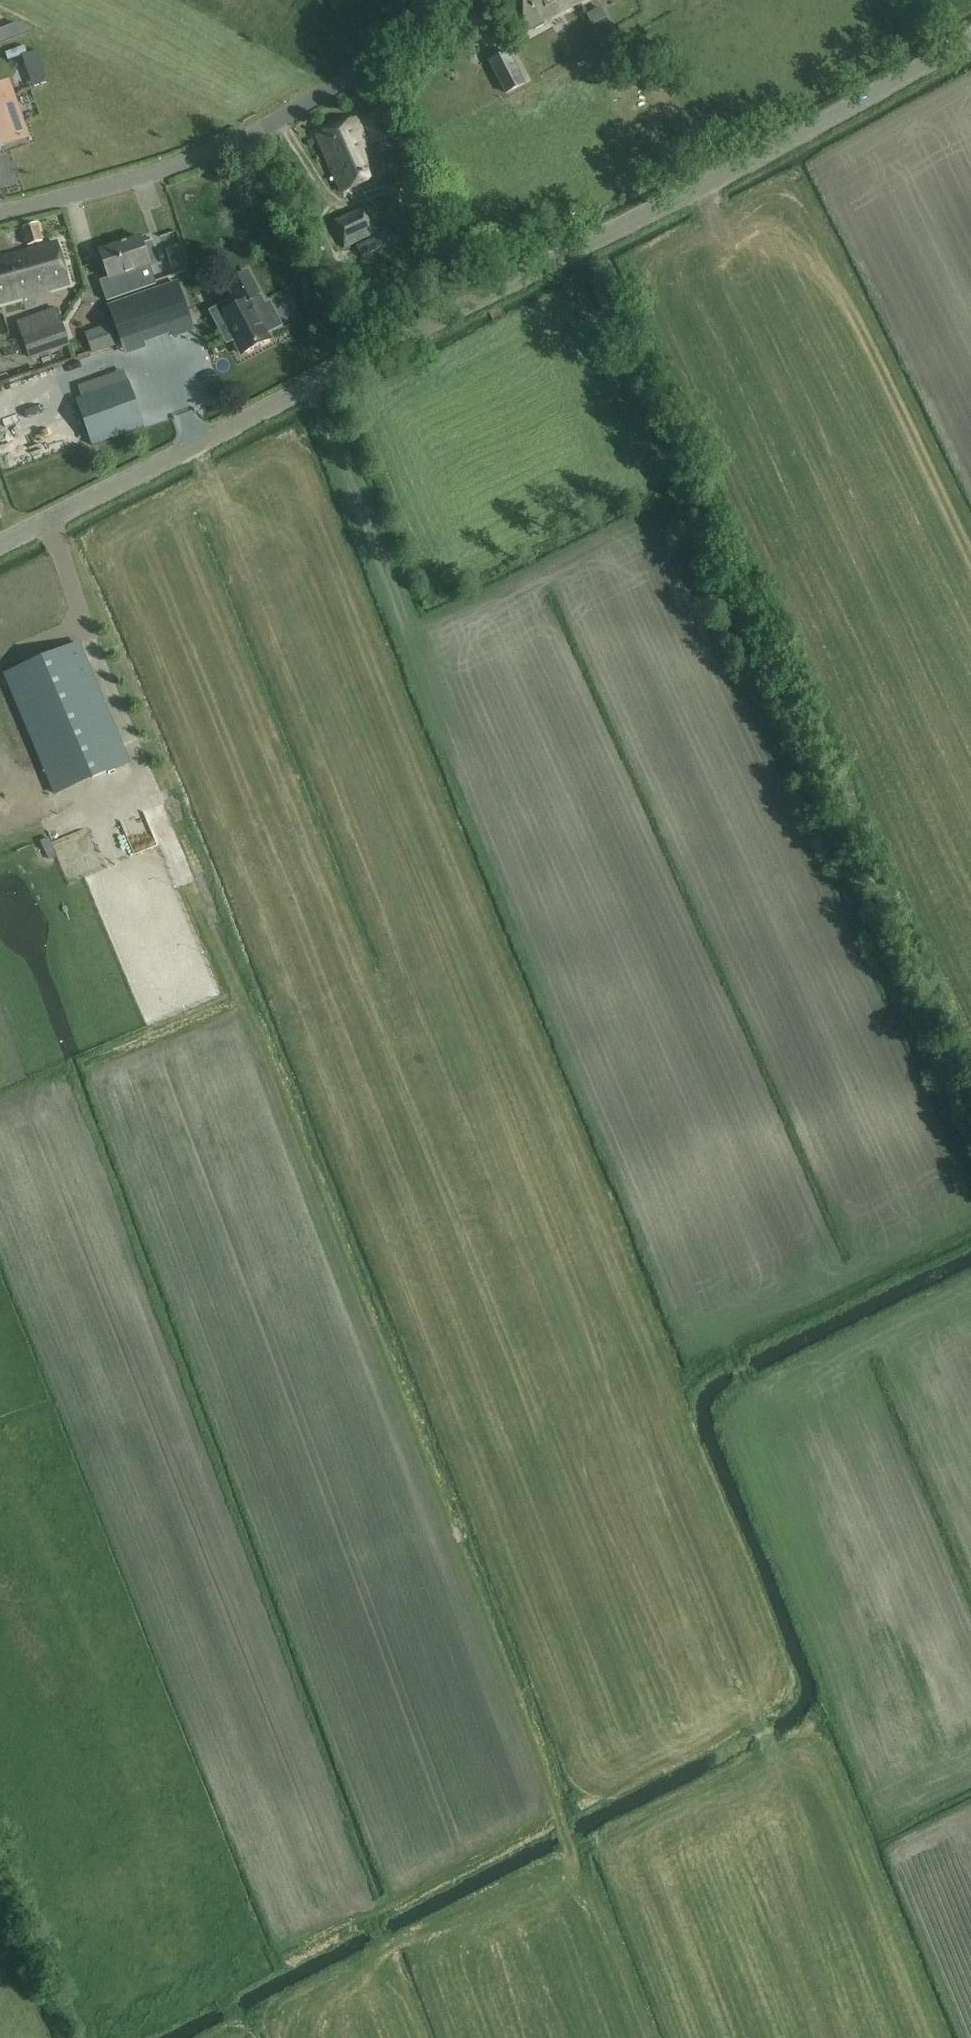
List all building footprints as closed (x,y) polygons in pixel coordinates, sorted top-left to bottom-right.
[(529,28),(534,25),(535,28),(544,24),(543,21),(583,0),(514,0),(529,28)] [(37,51),(22,56),(33,87),(48,82),(37,51)] [(507,51),(491,60),(489,60),(506,93),(523,84),(507,51)] [(27,137),(7,83),(0,86),(0,147),(27,137)] [(372,143),(390,135),(380,111),(362,119),(372,143)] [(342,192),(381,175),(356,119),(317,136),(342,192)] [(371,209),(378,228),(403,219),(396,200),(371,209)] [(366,208),(333,223),(344,248),(377,233),(366,208)] [(43,242),(37,223),(23,228),(28,246),(43,242)] [(149,266),(150,265),(141,237),(99,251),(108,278),(100,281),(107,301),(156,284),(149,266)] [(69,284),(57,243),(0,259),(0,304),(69,284)] [(190,273),(187,264),(173,268),(176,277),(190,273)] [(247,273),(227,283),(239,305),(221,315),(242,354),(271,339),(251,301),(260,296),(247,273)] [(108,307),(122,345),(190,322),(177,284),(108,307)] [(7,339),(19,337),(15,306),(4,307),(7,339)] [(23,337),(30,356),(69,343),(57,309),(47,312),(52,327),(23,337)] [(112,335),(89,343),(93,353),(116,345),(112,335)] [(127,382),(74,400),(91,446),(143,428),(127,382)] [(127,765),(78,646),(3,677),(53,796),(127,765)]
